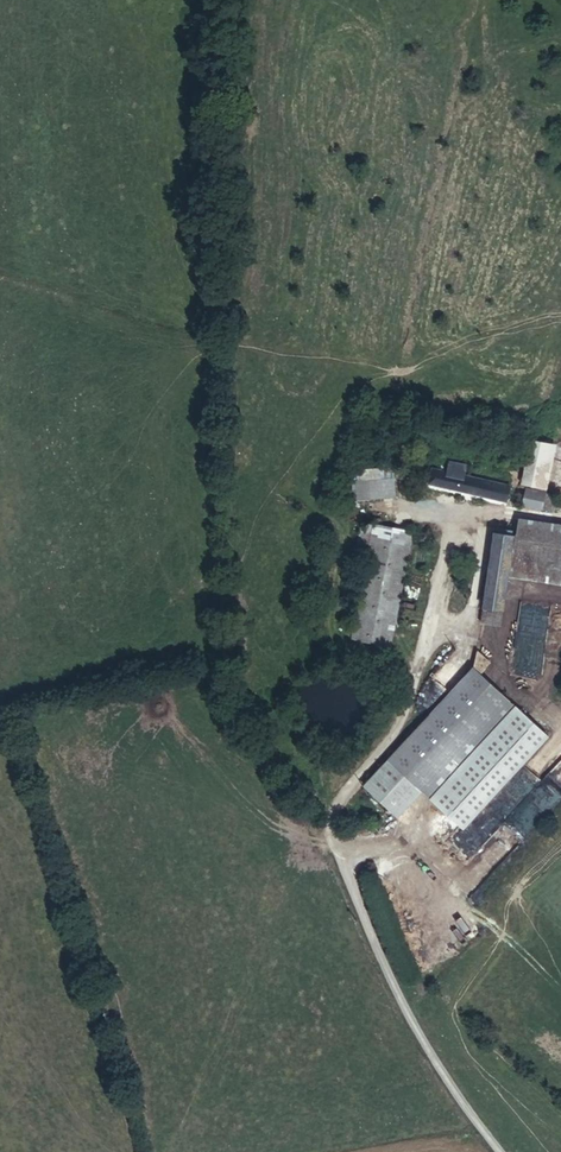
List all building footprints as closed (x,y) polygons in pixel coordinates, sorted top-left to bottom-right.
[(544,491),(552,447),(545,445),(530,443),(523,488),(544,491)] [(551,469),(557,452),(556,448),(552,447),(544,491),(548,492),(551,469)] [(398,493),(394,463),(358,468),(360,479),(353,480),(356,498),(398,493)] [(513,487),(480,480),(483,472),(440,463),(438,473),(432,472),(429,488),(509,505),(513,487)] [(542,512),(546,493),(527,489),(523,508),(542,512)] [(554,514),(558,496),(546,493),(542,512),(554,514)] [(397,643),(416,528),(378,522),(360,637),(397,643)] [(517,526),(515,536),(509,579),(560,587),(560,533),(517,526)] [(504,611),(509,579),(515,536),(499,534),(487,609),(504,611)] [(501,628),(504,611),(487,609),(484,625),(501,628)] [(487,669),(497,657),(483,646),(481,663),(487,669)] [(393,666),(393,656),(368,657),(369,667),(393,666)] [(407,812),(515,694),(487,669),(481,663),(372,782),(407,812)]
